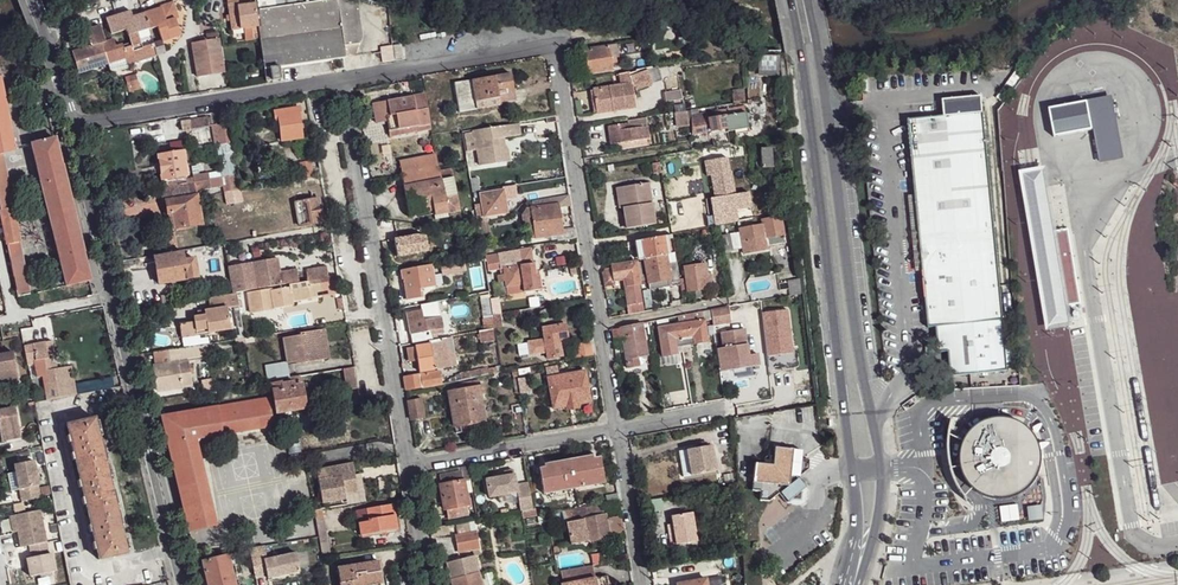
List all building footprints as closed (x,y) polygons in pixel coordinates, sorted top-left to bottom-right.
[(231,30),(239,29),(242,28),(254,28),(259,27),(254,2),(236,5),(235,0),(225,0),(231,30)] [(261,27),(259,27),(261,42),(266,69),(279,67),(356,54),(361,31),(357,0),(256,0),(261,27)] [(160,7),(143,13),(144,15),(148,30),(156,27),(161,42),(180,36),(175,19),(177,18),(172,1),(160,5),(160,7)] [(144,15),(129,19),(130,26),(126,28),(128,36),(148,30),(144,15)] [(83,33),(88,48),(124,38),(128,36),(126,28),(130,26),(129,19),(83,33)] [(254,28),(242,28),(244,40),(256,38),(254,28)] [(197,44),(192,46),(197,77),(223,73),(220,49),(217,33),(208,35),(208,42),(197,44)] [(88,48),(72,53),(72,54),(78,72),(79,73),(126,59),(125,55),(129,53),(124,38),(88,48)] [(158,44),(151,46),(153,55),(161,52),(158,44)] [(129,53),(125,55),(126,59),(128,64),(154,57),(153,55),(151,46),(129,53)] [(617,47),(608,49),(611,59),(618,57),(617,47)] [(608,49),(586,51),(588,74),(612,71),(611,59),(608,49)] [(72,54),(68,55),(74,73),(78,72),(72,54)] [(776,56),(759,56),(759,74),(777,75),(776,56)] [(661,66),(618,75),(619,86),(593,91),(597,114),(636,108),(633,86),(651,81),(652,79),(654,84),(663,82),(661,66)] [(279,67),(266,69),(268,81),(282,79),(279,67)] [(509,75),(452,83),(458,113),(474,110),(474,103),(497,99),(497,103),(513,99),(509,75)] [(2,154),(16,151),(1,78),(0,78),(0,155),(2,154)] [(682,91),(666,93),(668,102),(683,100),(682,91)] [(423,96),(372,104),(375,123),(387,122),(387,117),(395,115),(397,129),(426,126),(423,96)] [(1110,98),(1106,99),(1117,157),(1099,160),(1100,163),(1121,159),(1110,98)] [(497,99),(474,103),(474,110),(497,106),(497,103),(497,99)] [(1106,99),(1089,102),(1099,160),(1117,157),(1106,99)] [(1086,103),(1050,109),(1054,135),(1091,130),(1086,103)] [(683,105),(674,107),(675,113),(684,110),(685,108),(683,105)] [(743,107),(692,115),(694,131),(737,125),(745,124),(743,107)] [(298,108),(274,112),(276,122),(278,122),(282,142),(303,138),(299,118),(300,118),(298,108)] [(984,114),(908,119),(929,318),(930,326),(976,321),(981,372),(1013,369),(984,114)] [(426,126),(397,129),(395,115),(387,117),(387,122),(389,131),(390,136),(427,131),(426,126)] [(212,118),(190,122),(192,131),(213,127),(212,118)] [(646,118),(626,122),(626,123),(606,127),(609,145),(649,138),(646,118)] [(745,124),(737,125),(738,133),(747,132),(745,124)] [(521,125),(475,132),(477,151),(480,152),(482,166),(512,162),(510,150),(504,145),(501,145),(500,139),(522,136),(521,125)] [(229,126),(216,128),(220,146),(232,144),(229,126)] [(32,144),(67,286),(90,280),(55,139),(32,144)] [(180,143),(170,144),(171,154),(158,156),(159,164),(161,173),(163,181),(186,177),(180,143)] [(765,146),(755,147),(756,169),(766,169),(765,146)] [(0,155),(0,206),(1,210),(13,208),(2,154),(0,155)] [(452,180),(441,181),(438,168),(437,155),(401,161),(406,187),(404,188),(410,216),(434,212),(435,216),(448,214),(445,199),(456,197),(452,180)] [(726,159),(706,163),(708,176),(710,176),(729,173),(726,159)] [(309,164),(299,165),(300,177),(310,176),(310,171),(309,164)] [(1034,173),(1023,175),(1049,329),(1059,327),(1070,326),(1067,307),(1054,232),(1044,171),(1034,173)] [(729,173),(710,176),(714,198),(734,195),(730,173),(729,173)] [(237,176),(222,179),(225,193),(240,191),(237,176)] [(708,176),(704,177),(706,200),(714,198),(710,176),(708,176)] [(210,181),(161,189),(168,232),(203,226),(197,192),(211,190),(210,181)] [(647,183),(622,187),(625,207),(621,208),(625,229),(655,224),(647,183)] [(622,187),(615,188),(619,208),(621,208),(625,207),(622,187)] [(309,191),(293,193),(299,228),(320,224),(315,200),(311,200),(309,191)] [(501,191),(480,195),(481,204),(483,216),(484,219),(506,216),(501,191)] [(456,197),(445,199),(448,214),(459,213),(456,197)] [(556,205),(525,210),(521,217),(523,229),(528,229),(530,240),(557,235),(562,235),(562,232),(556,205)] [(7,245),(20,242),(13,208),(1,210),(0,211),(7,245)] [(733,250),(742,250),(744,252),(766,249),(766,246),(785,243),(780,218),(761,221),(761,226),(739,230),(739,234),(730,235),(733,250)] [(572,230),(562,232),(562,235),(557,235),(558,241),(574,238),(572,230)] [(1069,230),(1054,232),(1067,307),(1082,305),(1069,230)] [(671,244),(670,235),(634,242),(637,261),(643,260),(649,290),(678,286),(671,244)] [(503,288),(505,288),(507,296),(538,291),(535,277),(532,277),(527,250),(487,256),(489,271),(500,269),(502,269),(503,275),(497,276),(498,283),(502,283),(503,288)] [(191,252),(154,259),(159,284),(196,278),(195,271),(191,252)] [(252,263),(226,268),(232,295),(236,294),(245,292),(257,290),(295,283),(293,271),(276,273),(274,260),(252,263)] [(465,262),(441,266),(443,273),(455,271),(455,274),(466,272),(465,262)] [(624,280),(629,305),(641,304),(635,264),(600,270),(602,285),(613,283),(613,280),(624,280)] [(433,265),(401,270),(403,280),(404,280),(407,299),(421,297),(419,289),(436,287),(433,265)] [(704,265),(684,268),(684,279),(687,291),(694,291),(696,297),(706,295),(706,289),(704,278),(706,277),(704,265)] [(326,267),(304,271),(305,281),(328,277),(326,267)] [(718,273),(714,274),(718,295),(722,294),(718,273)] [(306,284),(247,294),(250,314),(274,310),(274,308),(292,306),(292,301),(337,293),(334,278),(328,279),(328,277),(305,281),(306,284)] [(706,277),(704,278),(706,289),(713,288),(710,278),(706,277)] [(794,281),(784,283),(785,298),(796,296),(794,281)] [(232,295),(207,298),(209,311),(197,313),(197,317),(193,318),(193,322),(196,335),(230,329),(227,309),(238,307),(236,294),(232,295)] [(641,304),(629,305),(630,315),(643,312),(641,304)] [(729,309),(710,312),(711,318),(730,314),(729,309)] [(788,309),(761,312),(767,356),(794,353),(788,309)] [(444,333),(441,318),(424,320),(422,310),(407,313),(413,345),(426,342),(424,332),(430,332),(432,336),(444,333)] [(499,314),(492,315),(494,329),(501,327),(499,314)] [(702,314),(677,318),(678,325),(682,347),(706,343),(703,319),(702,314)] [(193,322),(179,326),(181,338),(196,335),(193,322)] [(642,324),(610,329),(610,331),(619,329),(621,338),(625,360),(636,359),(646,357),(642,324)] [(678,325),(657,329),(659,342),(662,358),(676,355),(675,349),(682,347),(678,325)] [(543,353),(545,360),(558,358),(555,342),(565,340),(563,326),(539,329),(541,341),(526,344),(528,355),(543,353)] [(657,326),(647,328),(650,343),(659,342),(657,329),(657,326)] [(751,354),(747,327),(723,332),(729,371),(760,366),(758,353),(751,354)] [(324,329),(316,330),(319,344),(315,346),(319,361),(329,358),(324,329)] [(619,329),(610,331),(612,339),(621,338),(619,329)] [(300,336),(282,339),(286,363),(286,364),(295,363),(296,364),(319,361),(315,346),(319,344),(316,330),(299,333),(300,336)] [(426,342),(413,345),(414,349),(417,362),(419,372),(450,366),(447,355),(445,339),(426,342)] [(52,341),(46,342),(50,365),(56,364),(52,341)] [(25,346),(28,366),(34,364),(37,378),(42,377),(46,400),(75,395),(74,386),(69,386),(66,367),(57,369),(56,364),(50,365),(46,342),(25,346)] [(587,344),(575,346),(578,360),(590,357),(587,344)] [(205,347),(192,349),(194,361),(207,359),(205,347)] [(171,365),(156,367),(158,391),(192,386),(191,381),(186,363),(194,361),(192,349),(169,352),(171,365)] [(417,362),(414,349),(407,351),(409,364),(417,362)] [(153,354),(156,367),(171,365),(169,352),(153,354)] [(0,356),(0,387),(19,383),(13,354),(0,356)] [(447,355),(450,366),(456,365),(454,355),(447,355)] [(636,359),(625,360),(626,367),(637,366),(636,359)] [(286,363),(273,365),(276,380),(288,378),(286,364),(286,363)] [(354,367),(341,368),(346,390),(357,389),(354,367)] [(554,368),(545,369),(552,409),(564,408),(565,410),(577,409),(577,405),(587,403),(582,372),(556,375),(554,368)] [(515,372),(509,373),(514,394),(518,394),(517,386),(515,372)] [(439,373),(404,379),(407,393),(442,385),(439,373)] [(282,383),(271,384),(276,414),(305,409),(300,376),(292,378),(292,383),(283,384),(282,383)] [(481,387),(449,392),(454,427),(482,422),(479,396),(482,396),(481,387)] [(268,399),(162,418),(189,532),(215,526),(195,440),(273,425),(268,399)] [(421,400),(408,403),(412,422),(424,419),(421,400)] [(0,411),(0,428),(1,428),(3,442),(22,439),(16,408),(0,411)] [(127,553),(95,419),(67,425),(99,560),(127,553)] [(1040,467),(1041,459),(1040,452),(1038,444),(1035,437),(1030,431),(1024,426),(1017,422),(1010,420),(1002,419),(994,419),(987,421),(980,424),(973,428),(968,434),(964,441),(961,448),(959,455),(959,463),(961,471),(963,478),(968,485),(973,490),(979,495),(986,498),(994,500),(1002,500),(1010,499),(1017,497),(1024,493),(1030,488),(1034,482),(1038,475),(1040,467)] [(482,422),(454,427),(456,435),(484,430),(482,422)] [(711,445),(687,449),(691,475),(715,471),(711,445)] [(801,451),(770,448),(769,456),(766,457),(764,460),(763,465),(755,464),(752,491),(761,492),(760,501),(769,502),(779,494),(786,503),(791,500),(800,500),(801,499),(801,491),(806,487),(799,478),(808,470),(809,461),(800,460),(801,451)] [(591,458),(544,465),(546,480),(540,482),(543,495),(602,483),(599,470),(595,471),(591,458)] [(33,462),(14,466),(16,473),(19,491),(37,487),(39,487),(33,462)] [(352,468),(318,474),(318,480),(341,476),(353,474),(352,468)] [(16,473),(7,474),(10,492),(19,491),(16,473)] [(440,486),(447,522),(470,517),(463,482),(462,482),(461,474),(439,477),(441,486),(440,486)] [(341,476),(318,480),(322,502),(345,499),(341,476)] [(513,476),(485,481),(487,498),(515,493),(518,513),(521,513),(531,510),(530,505),(527,485),(514,487),(513,476)] [(37,487),(19,491),(22,502),(40,499),(37,487)] [(391,505),(365,509),(366,520),(368,533),(394,529),(391,505)] [(599,506),(584,509),(585,518),(601,516),(599,506)] [(321,509),(314,510),(317,536),(319,543),(326,542),(321,509)] [(365,509),(356,510),(357,521),(366,520),(365,509)] [(584,509),(573,511),(574,521),(575,523),(582,522),(582,519),(585,518),(584,509)] [(40,511),(14,516),(17,533),(21,548),(47,543),(40,511)] [(677,535),(670,536),(673,547),(697,542),(692,514),(673,517),(677,535)] [(585,518),(582,519),(582,522),(586,540),(607,536),(603,516),(601,516),(585,518)] [(366,520),(357,521),(359,534),(368,533),(366,520)] [(574,521),(566,523),(570,543),(586,540),(582,522),(575,523),(574,521)] [(477,533),(456,537),(458,552),(479,549),(477,533)] [(259,546),(246,549),(247,550),(249,558),(254,576),(265,573),(266,578),(298,570),(294,553),(263,560),(259,546)] [(247,550),(238,551),(240,560),(249,558),(247,550)] [(51,553),(27,558),(30,576),(55,571),(51,553)] [(203,562),(208,584),(234,584),(228,557),(203,562)] [(447,564),(452,584),(479,584),(473,558),(447,564)] [(338,567),(341,584),(369,584),(382,583),(379,561),(338,567)] [(561,570),(564,584),(561,584),(597,584),(596,579),(593,564),(561,570)]
